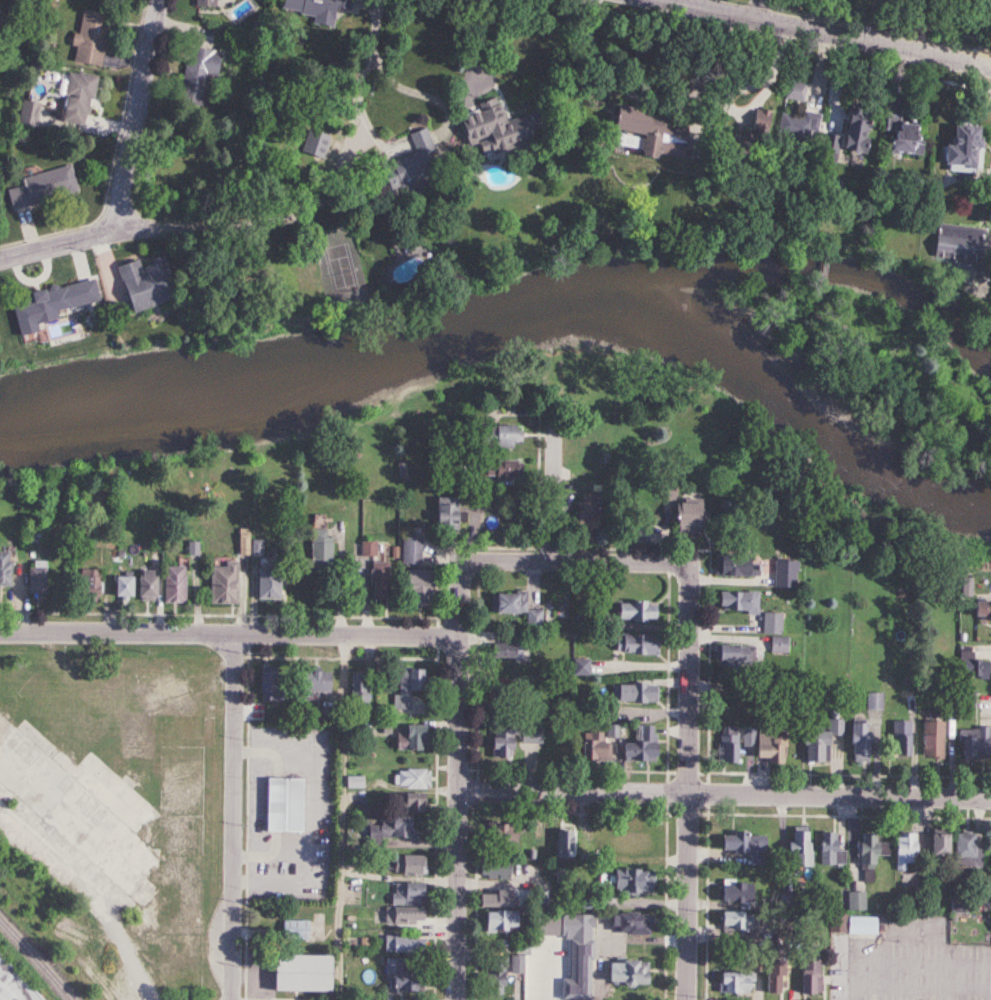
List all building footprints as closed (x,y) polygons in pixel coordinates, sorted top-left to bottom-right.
[(313,22),(331,26),(335,7),(349,9),(351,0),(282,0),(280,9),(314,16),(313,22)] [(70,45),(75,46),(72,61),(99,67),(109,15),(82,10),(77,35),(72,34),(70,45)] [(217,75),(221,52),(188,46),(178,102),(200,106),(205,73),(217,75)] [(95,75),(67,72),(61,123),(88,126),(95,75)] [(806,84),(789,79),(783,97),(801,103),(806,84)] [(861,152),(868,106),(847,103),(840,149),(861,152)] [(458,116),(466,146),(476,143),(479,154),(544,137),(537,111),(504,119),(501,105),(458,116)] [(639,134),(636,155),(652,159),(653,153),(681,158),(688,120),(614,106),(610,129),(639,134)] [(768,131),(767,109),(752,110),(753,132),(768,131)] [(781,113),(775,136),(811,145),(819,114),(803,110),(801,118),(781,113)] [(884,150),(917,154),(921,120),(889,116),(884,150)] [(977,126),(950,124),(949,145),(942,145),(941,168),(975,170),(977,126)] [(387,191),(407,185),(411,196),(446,185),(427,127),(409,133),(416,153),(378,165),(387,191)] [(737,155),(741,137),(722,134),(719,152),(737,155)] [(838,137),(823,134),(817,160),(832,163),(838,137)] [(20,177),(22,186),(7,189),(11,208),(78,193),(72,166),(20,177)] [(935,254),(982,260),(985,227),(939,222),(935,254)] [(116,266),(129,313),(176,299),(163,254),(138,261),(138,259),(116,266)] [(99,310),(94,282),(18,295),(23,324),(99,310)] [(479,425),(479,447),(522,447),(522,425),(479,425)] [(477,459),(477,477),(519,477),(519,459),(477,459)] [(595,495),(577,495),(577,530),(595,530),(595,495)] [(436,529),(459,529),(459,498),(436,498),(436,529)] [(674,533),(699,533),(699,499),(674,499),(674,533)] [(332,529),(311,529),(311,567),(332,567),(332,529)] [(421,537),(403,537),(403,564),(421,564),(421,537)] [(10,586),(10,551),(0,551),(0,586),(10,586)] [(714,576),(749,576),(749,554),(714,554),(714,576)] [(28,593),(46,593),(46,561),(28,561),(28,593)] [(371,562),(371,601),(388,601),(388,562),(371,562)] [(236,564),(209,564),(209,603),(236,603),(236,564)] [(184,603),(184,566),(163,566),(163,603),(184,603)] [(787,584),(786,566),(779,566),(780,584),(787,584)] [(98,569),(78,569),(77,600),(98,601),(98,569)] [(278,599),(278,569),(257,569),(257,599),(278,599)] [(431,569),(406,569),(406,605),(431,605),(431,569)] [(154,601),(154,570),(137,570),(137,601),(154,601)] [(113,599),(131,599),(131,576),(113,576),(113,599)] [(490,613),(526,613),(526,591),(490,591),(490,613)] [(716,591),(716,612),(757,612),(757,591),(716,591)] [(656,602),(618,602),(618,620),(656,620),(656,602)] [(990,620),(990,602),(973,602),(973,620),(990,620)] [(543,627),(543,609),(527,609),(527,627),(543,627)] [(782,633),(782,613),(762,613),(762,633),(782,633)] [(658,633),(614,633),(614,653),(658,653),(658,633)] [(788,653),(788,637),(770,637),(770,653),(788,653)] [(523,643),(491,643),(491,659),(523,659),(523,643)] [(716,662),(754,662),(754,645),(716,645),(716,662)] [(986,661),(971,660),(972,647),(959,646),(959,677),(986,678),(986,661)] [(364,665),(346,665),(346,709),(364,709),(364,665)] [(392,709),(405,709),(406,692),(417,692),(417,670),(393,669),(392,709)] [(301,693),(327,693),(327,671),(301,671),(301,693)] [(254,702),(281,702),(281,672),(254,672),(254,702)] [(608,684),(608,704),(649,704),(649,684),(608,684)] [(799,764),(826,763),(825,738),(840,737),(839,720),(823,721),(823,732),(798,733),(799,764)] [(864,762),(864,722),(844,722),(844,762),(864,762)] [(889,758),(906,758),(906,722),(889,722),(889,758)] [(916,759),(939,759),(939,723),(916,723),(916,759)] [(516,725),(516,744),(537,744),(537,725),(516,725)] [(607,762),(607,739),(615,739),(615,726),(603,726),(602,733),(578,733),(577,761),(607,762)] [(650,726),(628,726),(628,744),(615,745),(615,762),(650,762),(650,726)] [(390,751),(417,751),(417,727),(390,727),(390,751)] [(732,728),(711,728),(711,766),(732,766),(732,728)] [(507,730),(485,730),(485,759),(507,759),(507,730)] [(749,747),(749,765),(779,767),(781,736),(775,735),(775,731),(740,730),(739,747),(749,747)] [(955,760),(990,760),(990,730),(955,730),(955,760)] [(425,789),(425,771),(391,771),(391,789),(425,789)] [(359,789),(358,779),(343,779),(344,789),(359,789)] [(259,834),(296,834),(296,780),(259,780),(259,834)] [(422,813),(422,795),(396,795),(396,813),(422,813)] [(408,817),(382,817),(382,840),(408,840),(408,817)] [(784,868),(804,868),(804,828),(784,828),(784,868)] [(566,860),(568,833),(552,831),(550,859),(566,860)] [(841,851),(831,851),(831,832),(814,832),(814,866),(841,866),(841,851)] [(872,833),(850,832),(849,868),(857,868),(857,883),(870,884),(872,833)] [(644,833),(602,833),(602,854),(644,854),(644,833)] [(889,835),(889,871),(902,871),(902,865),(911,865),(911,835),(889,835)] [(944,835),(924,835),(924,861),(944,861),(944,835)] [(979,868),(979,850),(969,850),(969,835),(949,835),(949,861),(957,861),(957,868),(979,868)] [(743,836),(713,836),(713,853),(743,853),(743,836)] [(421,855),(385,855),(385,874),(421,874),(421,855)] [(505,880),(506,862),(476,861),(475,878),(505,880)] [(639,871),(601,871),(601,892),(639,892),(639,871)] [(417,882),(386,882),(386,904),(417,904),(417,882)] [(748,901),(748,883),(711,883),(711,901),(748,901)] [(982,888),(982,904),(990,904),(990,888),(982,888)] [(473,890),(473,907),(510,907),(510,890),(473,890)] [(861,910),(861,893),(843,893),(843,910),(861,910)] [(378,924),(417,924),(417,907),(378,907),(378,924)] [(477,932),(512,932),(512,911),(477,911),(477,932)] [(750,928),(750,911),(714,911),(714,928),(750,928)] [(608,912),(608,934),(639,934),(639,912),(608,912)] [(567,989),(587,987),(586,976),(591,976),(588,939),(584,939),(582,915),(535,918),(536,928),(535,928),(535,935),(555,933),(555,937),(563,937),(567,989)] [(871,934),(871,916),(841,916),(841,924),(837,924),(837,934),(871,934)] [(304,937),(304,921),(278,921),(279,937),(304,937)] [(419,936),(378,936),(378,953),(419,953),(419,936)] [(323,954),(266,954),(266,991),(323,991),(323,954)] [(519,973),(519,955),(505,955),(505,973),(519,973)] [(759,992),(776,992),(776,958),(759,958),(759,992)] [(642,986),(642,959),(599,959),(599,986),(642,986)] [(794,993),(814,993),(814,959),(794,959),(794,993)] [(0,961),(0,999),(38,999),(0,961)] [(422,965),(386,965),(386,994),(422,994),(422,965)] [(482,999),(501,999),(501,966),(482,966),(482,999)] [(712,971),(712,993),(746,993),(746,971),(712,971)]
